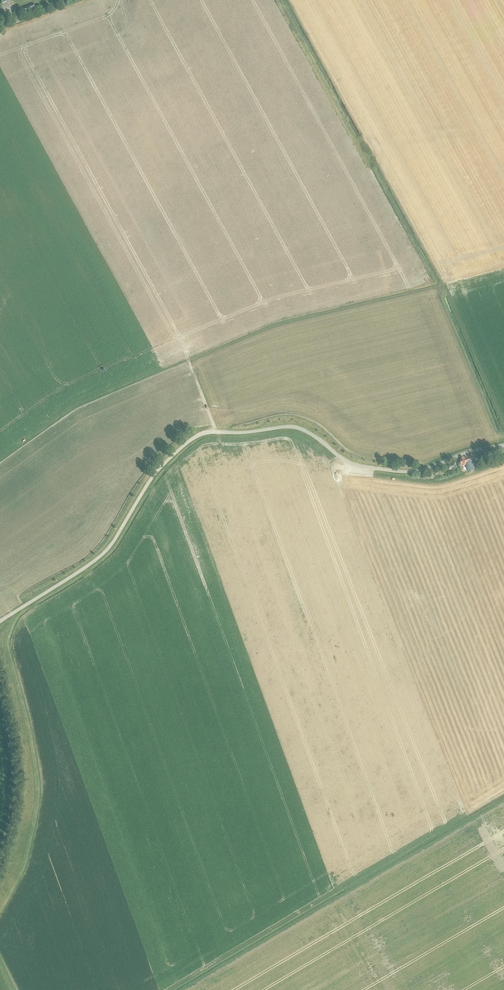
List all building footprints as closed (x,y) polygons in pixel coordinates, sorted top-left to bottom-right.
[(20,9),(23,16),(36,10),(33,4),(20,9)] [(474,458),(473,458),(473,456),(468,458),(466,458),(461,460),(462,462),(460,463),(461,466),(463,467),(465,466),(468,473),(473,471),(476,466),(475,463),(476,462),(477,461),(476,459),(474,458)]
